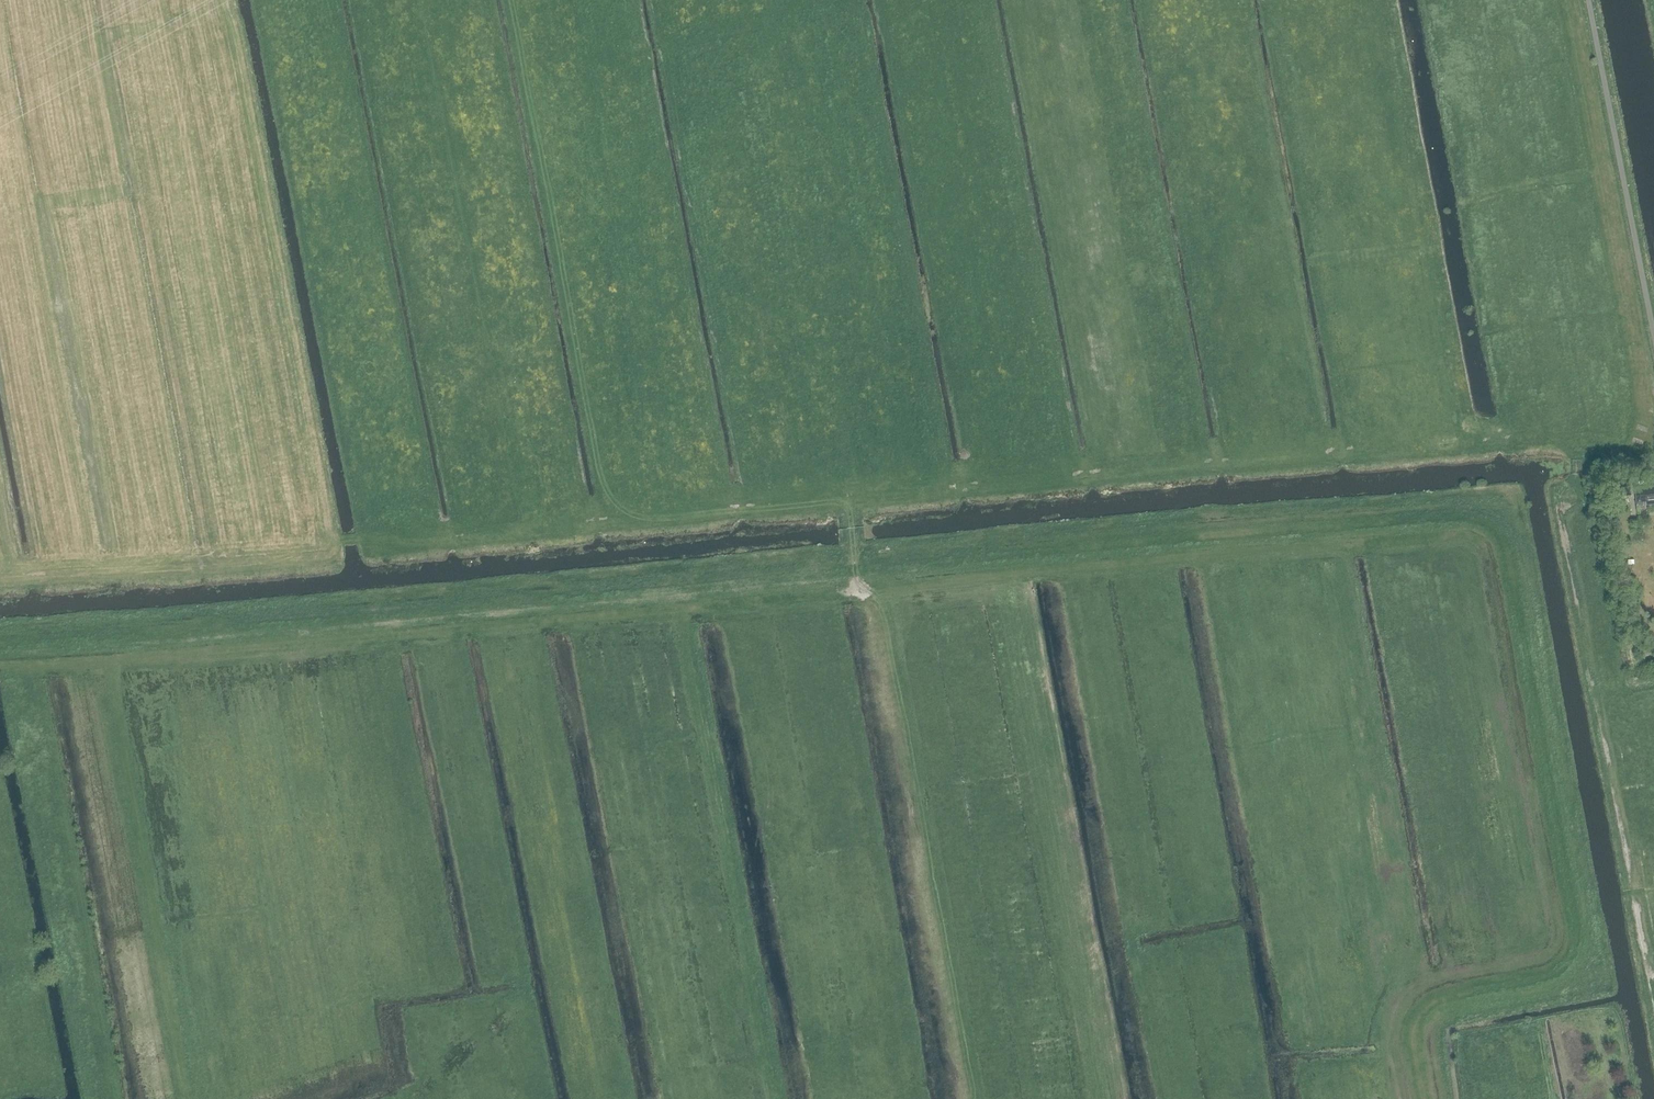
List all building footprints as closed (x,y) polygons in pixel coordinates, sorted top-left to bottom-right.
[(1635,488),(1637,506),(1653,504),(1653,486),(1635,488)]
